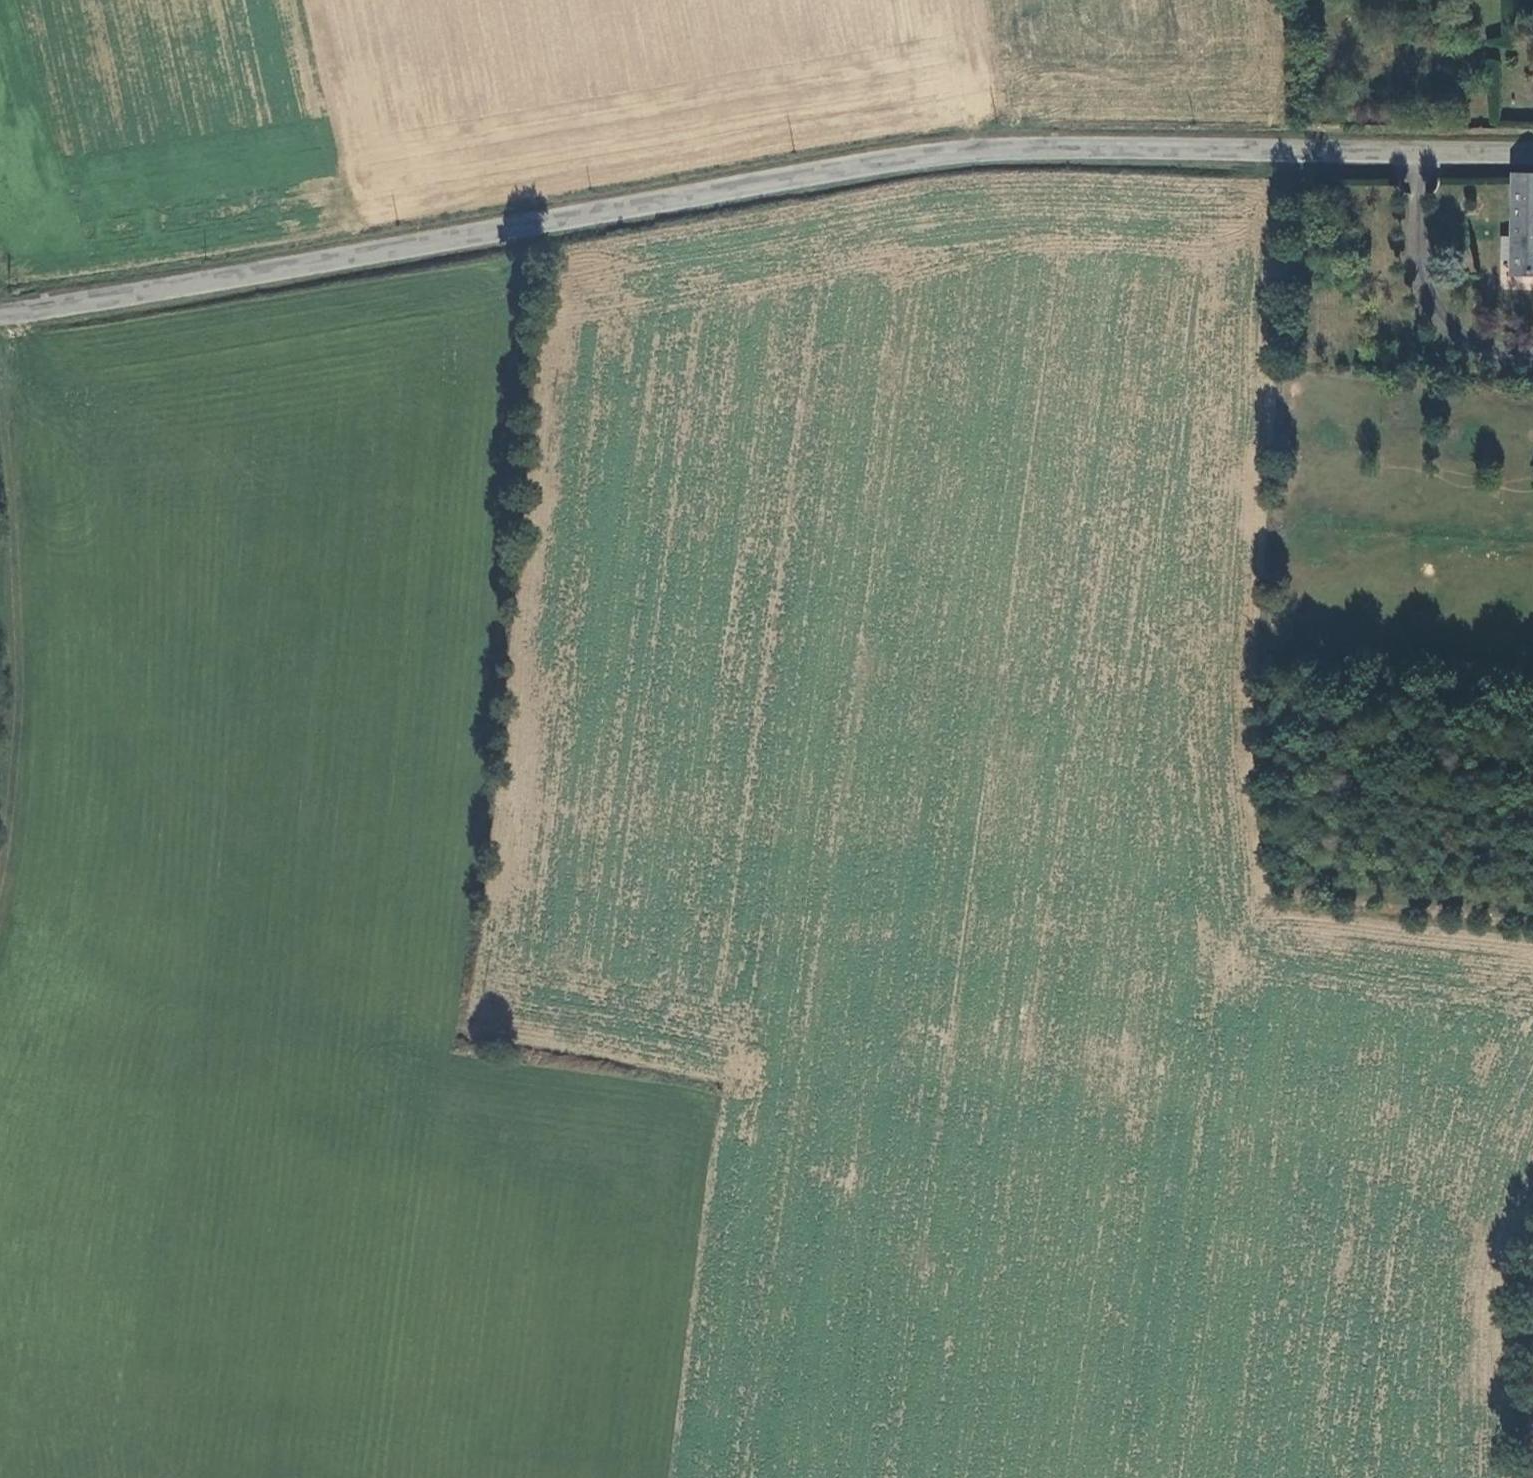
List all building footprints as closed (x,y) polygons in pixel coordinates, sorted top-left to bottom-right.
[(1515,175),(1514,274),(1532,275),(1532,175),(1515,175)]
